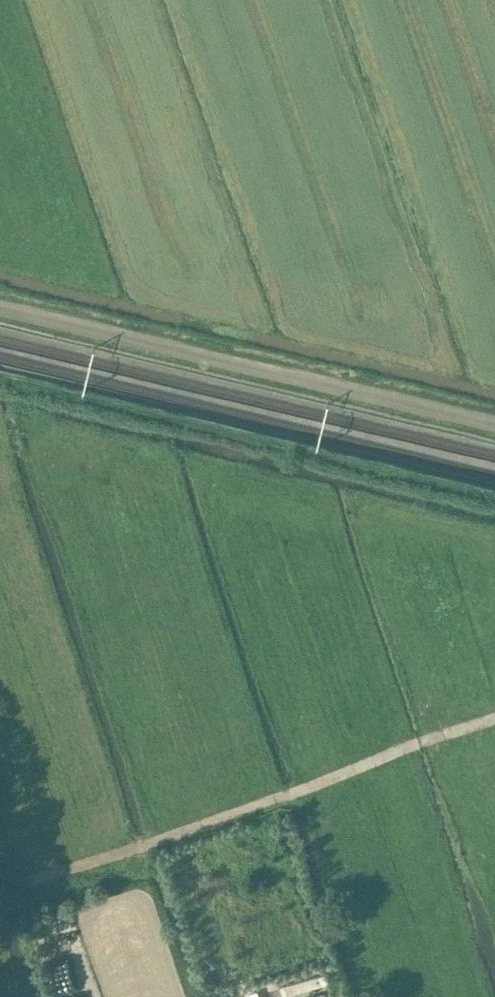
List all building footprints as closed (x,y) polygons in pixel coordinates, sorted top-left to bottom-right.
[(299,990),(301,996),(334,996),(329,981),(299,990)]
